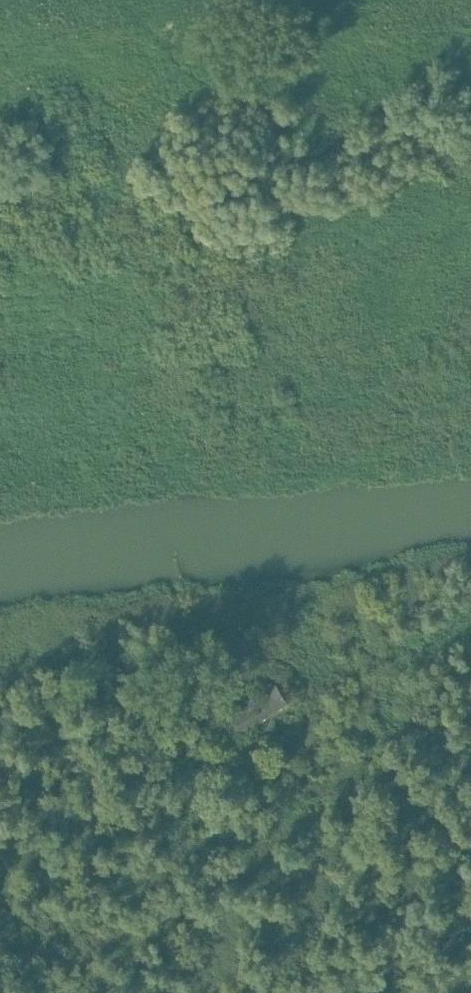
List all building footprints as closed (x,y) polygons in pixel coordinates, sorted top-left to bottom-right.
[(275,682),(225,714),(238,734),(288,702),(275,682)]
